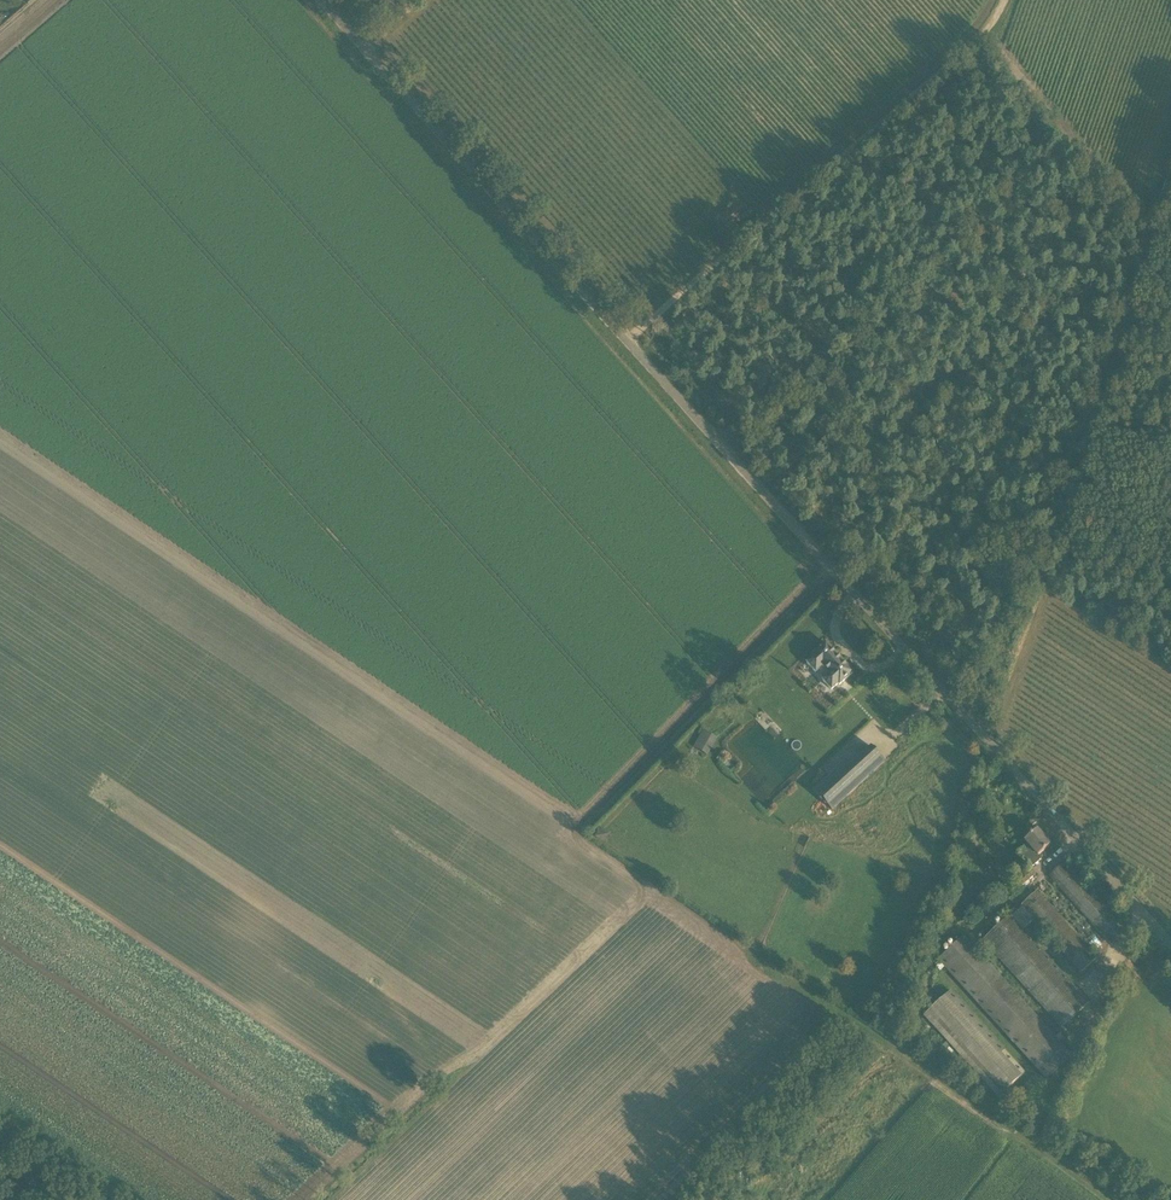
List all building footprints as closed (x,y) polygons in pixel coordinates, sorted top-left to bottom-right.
[(717,220),(727,232),(747,216),(737,204),(717,220)] [(823,680),(831,690),(838,684),(839,685),(852,673),(825,644),(812,656),(813,657),(807,663),(816,672),(822,667),(829,675),(823,680)] [(702,731),(693,748),(708,756),(718,739),(702,731)] [(869,775),(856,761),(818,796),(831,810),(869,775)] [(595,837),(604,843),(610,834),(601,828),(595,837)] [(1019,852),(1016,854),(1021,860),(1024,857),(1028,862),(1033,867),(1041,860),(1038,856),(1050,846),(1036,831),(1024,842),(1027,845),(1019,852)] [(1118,925),(1064,864),(1049,876),(1111,945),(1123,935),(1116,927),(1118,925)] [(1035,876),(1030,870),(1012,885),(1017,891),(1035,876)] [(1023,907),(1034,920),(1082,972),(1097,958),(1036,892),(1021,906),(1023,907)] [(1023,907),(1011,918),(1023,931),(1034,920),(1023,907)] [(1009,916),(983,941),(1061,1028),(1088,1004),(1023,931),(1011,918),(1009,916)] [(937,959),(938,960),(1045,1079),(1071,1056),(962,936),(937,959)] [(998,1096),(1023,1073),(949,991),(924,1014),(998,1096)]
